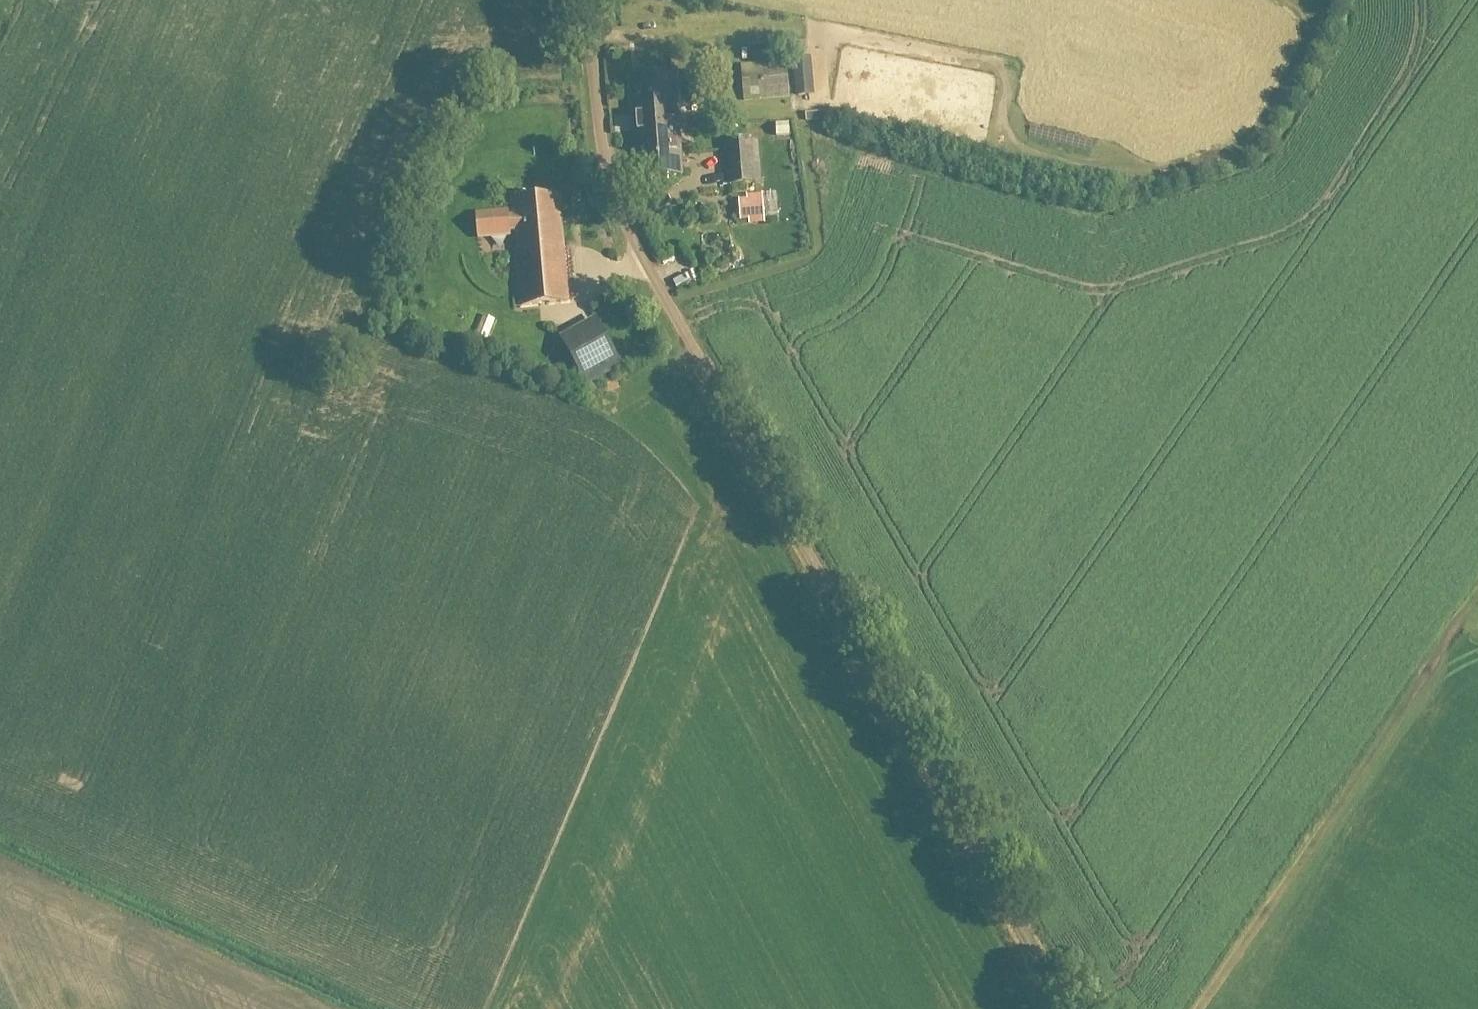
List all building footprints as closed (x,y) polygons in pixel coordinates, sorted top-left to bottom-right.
[(735,104),(789,100),(786,63),(733,67),(735,104)] [(633,134),(678,130),(674,77),(629,80),(633,134)] [(678,130),(633,134),(637,180),(681,177),(678,130)] [(725,146),(729,187),(754,185),(751,144),(725,146)] [(759,192),(735,199),(742,225),(766,218),(759,192)] [(522,307),(568,303),(558,196),(512,201),(522,307)] [(485,315),(482,330),(495,333),(498,318),(485,315)] [(582,369),(612,355),(601,332),(571,346),(582,369)]
